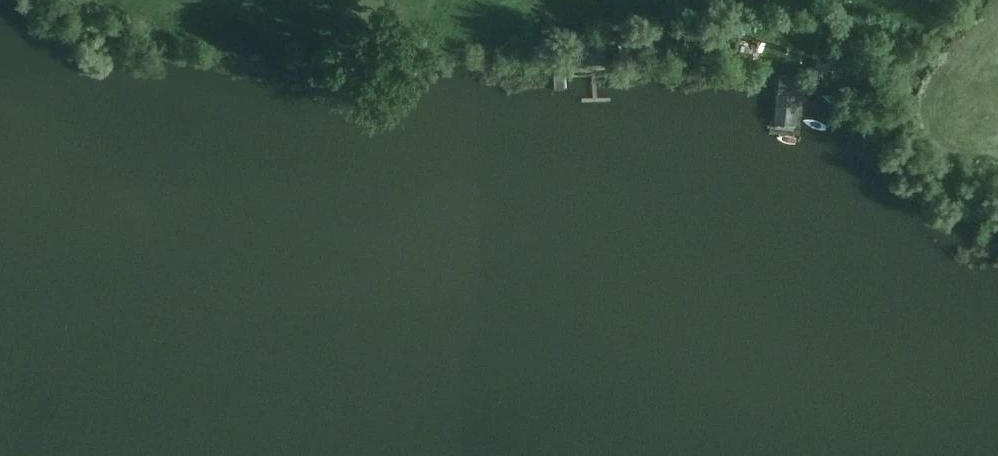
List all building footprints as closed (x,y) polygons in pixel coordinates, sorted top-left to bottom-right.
[(572,39),(570,39),(571,61),(571,63),(606,62),(605,60),(605,57),(605,38),(590,39),(590,26),(573,26),(573,29),(573,39),(572,39)] [(817,60),(813,73),(826,77),(830,64),(817,60)] [(795,125),(798,74),(779,73),(775,124),(795,125)] [(563,77),(552,77),(553,89),(563,89),(563,77)]
